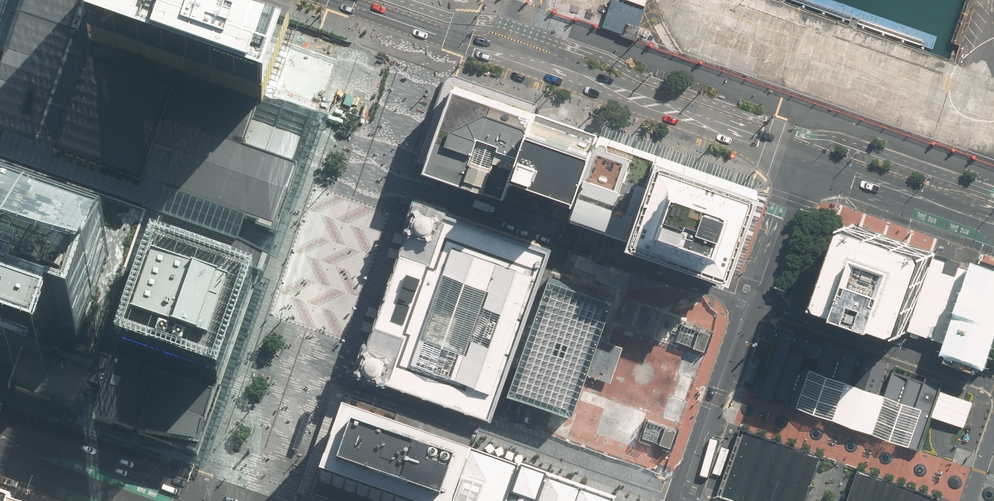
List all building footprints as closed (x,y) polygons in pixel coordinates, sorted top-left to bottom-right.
[(1,375),(8,378),(11,379),(15,380),(58,395),(71,399),(78,402),(191,440),(212,381),(245,286),(260,237),(300,127),(269,117),(241,107),(245,98),(257,102),(282,30),(194,0),(23,0),(13,30),(4,55),(0,67),(0,375),(1,375)] [(1,26),(13,30),(23,0),(10,0),(1,26)] [(241,107),(269,117),(296,36),(303,15),(260,0),(194,0),(282,30),(257,102),(245,98),(241,107)] [(617,0),(612,0),(602,27),(622,33),(625,22),(639,27),(645,10),(617,0)] [(621,35),(635,40),(639,27),(625,22),(622,33),(621,35)] [(537,114),(456,84),(432,152),(426,166),(483,186),(507,194),(512,181),(537,114)] [(599,136),(537,114),(512,181),(576,203),(599,136)] [(628,239),(657,156),(599,136),(576,203),(571,216),(628,239)] [(657,156),(628,239),(727,273),(755,190),(657,156)] [(398,385),(493,417),(498,403),(503,390),(505,382),(510,368),(516,350),(522,331),(536,293),(540,281),(542,274),(547,261),(549,254),(553,243),(472,215),(412,195),(402,224),(411,227),(406,242),(401,254),(381,315),(375,329),(372,339),(365,337),(353,370),(398,385)] [(935,253),(852,226),(825,303),(849,311),(883,323),(908,331),(935,253)] [(935,253),(908,331),(951,346),(977,267),(935,253)] [(977,267),(951,346),(985,357),(993,330),(993,273),(977,267)] [(512,384),(569,404),(582,367),(587,354),(592,338),(604,304),(547,284),(540,281),(536,293),(522,331),(516,350),(510,368),(505,382),(512,384)] [(712,331),(664,314),(657,335),(704,351),(712,331)] [(930,419),(943,381),(935,378),(782,326),(759,394),(920,449),(930,419)] [(587,354),(582,367),(598,372),(607,344),(592,338),(587,354)] [(964,398),(942,391),(933,416),(955,424),(965,427),(974,402),(964,398)] [(308,494),(344,396),(336,393),(335,397),(332,396),(298,495),(302,496),(301,500),(328,500),(308,494)] [(344,396),(308,494),(328,500),(451,500),(467,455),(471,444),(472,440),(461,436),(444,431),(435,428),(389,412),(346,396),(344,396)] [(292,448),(298,450),(310,415),(305,413),(292,448)] [(677,430),(648,420),(643,437),(671,447),(677,430)] [(737,500),(807,500),(817,472),(822,457),(745,430),(722,496),(737,500)] [(642,500),(472,440),(471,444),(467,455),(515,471),(603,500),(642,500)] [(515,471),(467,455),(451,500),(505,500),(515,471)] [(859,470),(854,484),(848,500),(938,500),(940,498),(859,470)] [(515,471),(505,500),(603,500),(515,471)] [(16,488),(19,482),(0,475),(0,482),(16,488)] [(29,490),(25,500),(61,500),(29,490)] [(16,498),(0,493),(0,500),(15,500),(16,498)]
